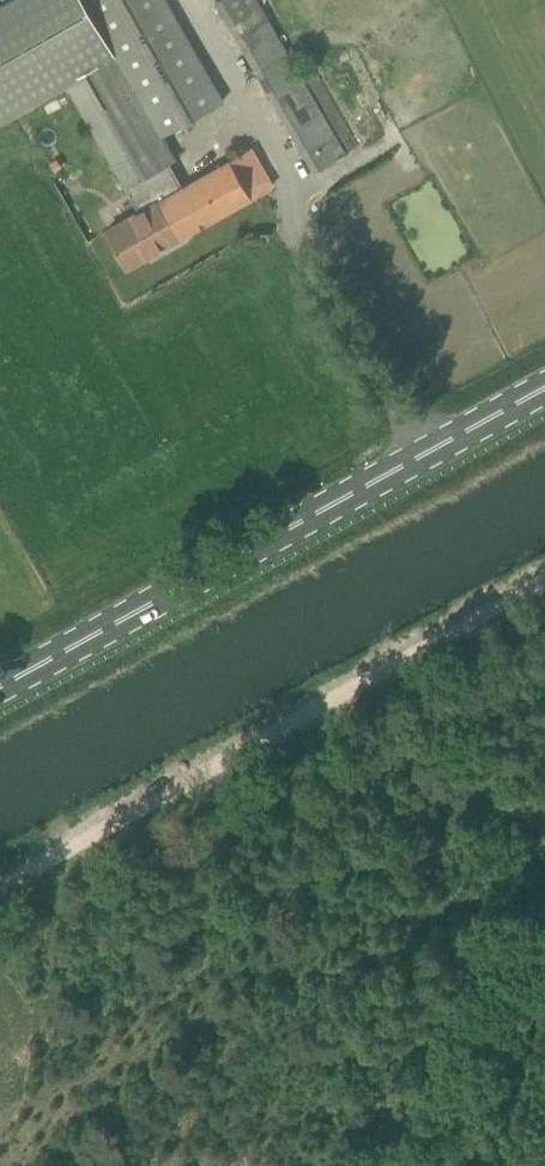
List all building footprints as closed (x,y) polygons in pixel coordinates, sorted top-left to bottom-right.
[(67,81),(114,54),(84,1),(83,0),(18,0),(0,10),(0,119),(67,81)] [(4,6),(10,3),(13,0),(0,0),(0,8),(4,6)] [(84,1),(114,54),(161,136),(162,135),(222,102),(164,0),(85,0),(84,1)] [(216,1),(314,172),(346,154),(256,0),(218,0),(216,1)] [(131,193),(136,190),(146,208),(106,230),(127,267),(272,185),(251,147),(175,191),(161,167),(176,159),(162,135),(161,136),(114,54),(67,81),(131,193)]
